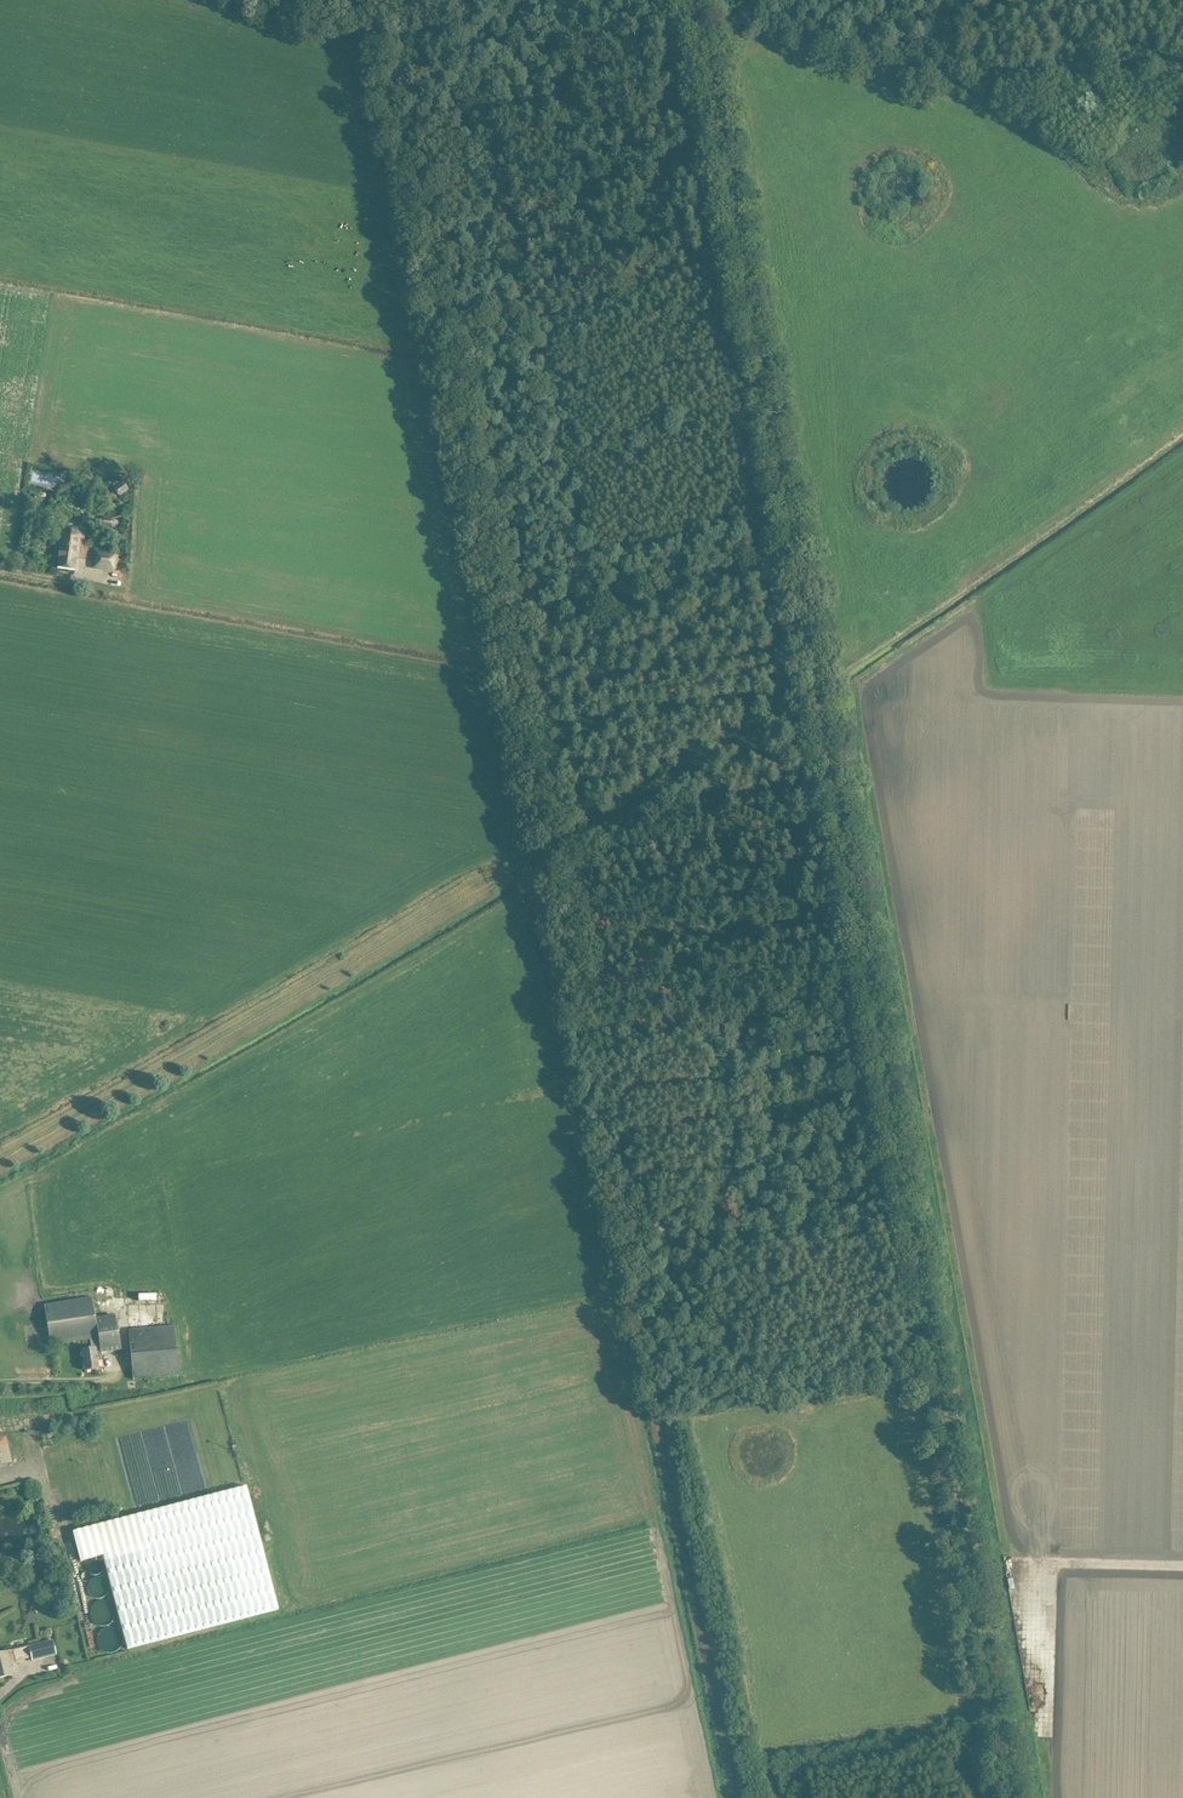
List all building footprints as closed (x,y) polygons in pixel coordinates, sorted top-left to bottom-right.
[(85,558),(86,548),(84,548),(85,538),(62,535),(57,568),(75,571),(77,557),(85,558)] [(95,568),(112,571),(114,557),(96,555),(95,568)] [(121,1350),(115,1316),(95,1319),(92,1298),(44,1306),(50,1345),(90,1339),(91,1349),(81,1351),(85,1371),(99,1369),(97,1360),(102,1360),(101,1353),(121,1350)] [(128,1330),(132,1380),(179,1376),(175,1327),(128,1330)] [(12,1464),(8,1445),(0,1447),(0,1467),(12,1464)] [(95,1526),(73,1532),(80,1561),(103,1555),(127,1649),(278,1610),(246,1487),(95,1526)] [(108,1588),(100,1575),(91,1580),(98,1594),(108,1588)] [(0,1654),(0,1678),(12,1675),(9,1663),(31,1657),(32,1661),(56,1655),(52,1641),(0,1654)]
